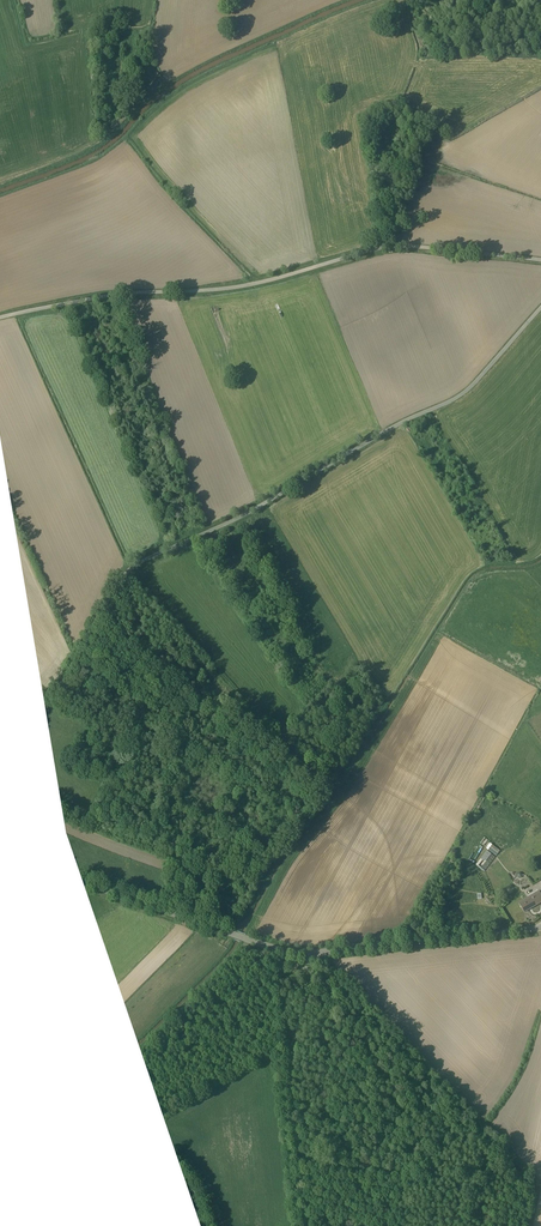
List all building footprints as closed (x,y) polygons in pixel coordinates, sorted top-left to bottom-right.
[(153,649),(160,656),(166,650),(158,643),(153,649)] [(500,852),(490,844),(486,849),(495,857),(500,852)] [(491,855),(486,851),(478,862),(486,869),(495,858),(491,855)] [(538,891),(537,892),(518,903),(524,913),(540,903),(540,896),(538,891)]
